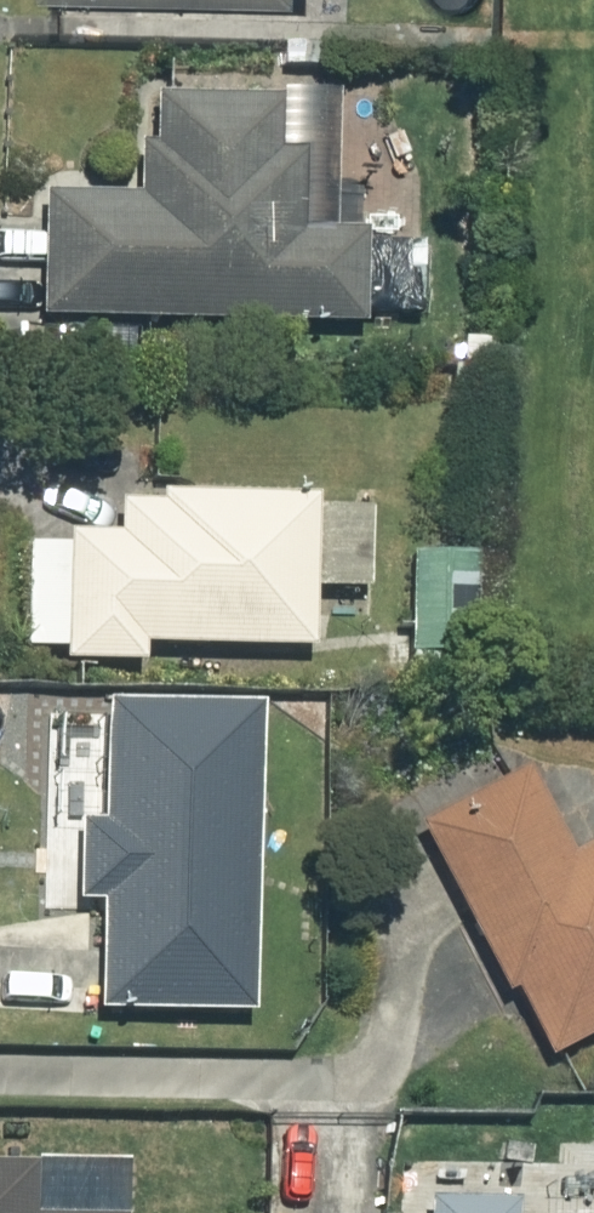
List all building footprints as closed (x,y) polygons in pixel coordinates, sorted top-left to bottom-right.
[(32,197),(30,319),(351,326),(353,236),(290,234),(291,154),(260,154),(261,101),(142,98),(141,145),(126,145),(125,199),(32,197)] [(481,343),(451,342),(450,366),(480,367),(481,343)] [(464,371),(444,370),(443,383),(464,384),(464,371)] [(299,651),(302,496),(148,493),(148,506),(107,505),(106,537),(53,536),(51,662),(130,664),(130,646),(299,651)] [(474,557),(398,556),(397,681),(460,682),(460,656),(475,656),(474,557)] [(85,905),(84,1013),(236,1015),(240,708),(88,706),(86,824),(63,822),(63,904),(85,905)] [(403,826),(492,1000),(505,994),(538,1058),(593,1029),(593,840),(560,858),(514,769),(403,826)] [(22,1167),(0,1167),(0,1212),(21,1212),(22,1167)] [(500,1203),(412,1201),(412,1212),(500,1212),(500,1203)]
